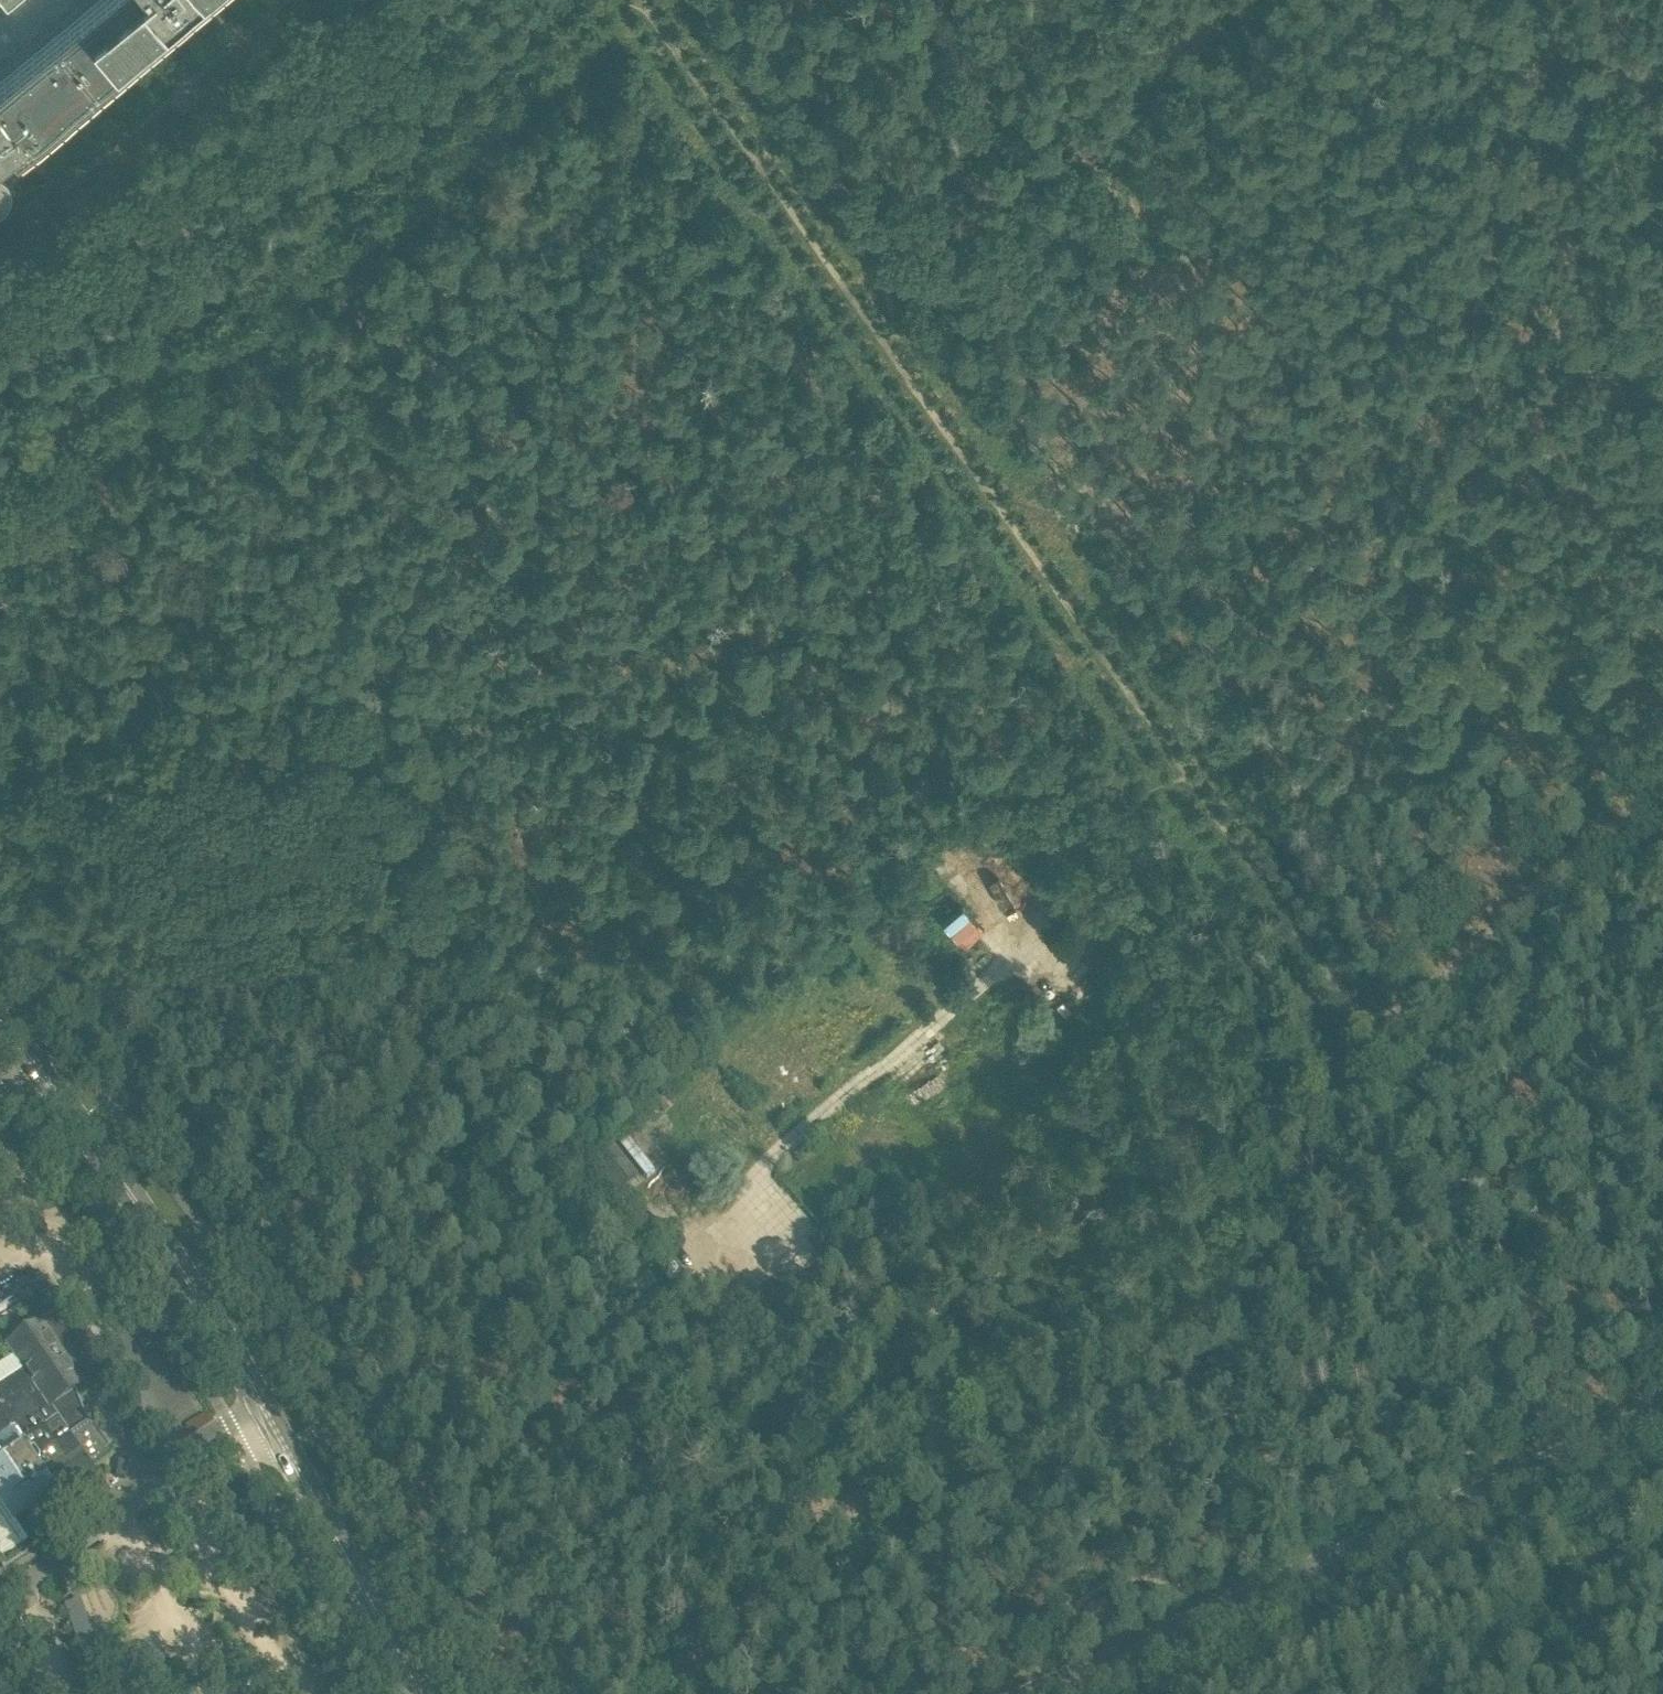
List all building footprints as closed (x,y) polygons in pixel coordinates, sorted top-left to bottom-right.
[(11,139),(18,147),(192,0),(7,0),(4,3),(0,6),(0,148),(11,139)] [(1,215),(2,214),(3,214),(4,213),(5,212),(6,211),(7,210),(8,209),(9,208),(10,206),(10,205),(11,204),(11,203),(12,201),(12,200),(12,199),(12,197),(12,196),(12,194),(12,193),(12,192),(12,190),(11,189),(11,188),(10,186),(9,185),(9,184),(8,183),(7,182),(6,181),(5,180),(4,179),(3,178),(1,178),(0,177),(0,215),(1,215)] [(617,1192),(639,1175),(610,1139),(589,1156),(617,1192)] [(38,1271),(32,1275),(37,1282),(43,1278),(38,1271)] [(8,1433),(18,1447),(42,1430),(56,1448),(84,1427),(75,1413),(79,1410),(72,1394),(86,1384),(43,1322),(27,1333),(10,1344),(26,1368),(26,1369),(0,1387),(0,1439),(8,1433)] [(4,1559),(5,1559),(28,1543),(24,1537),(26,1535),(37,1527),(87,1493),(95,1488),(99,1485),(100,1480),(100,1478),(99,1475),(93,1466),(104,1459),(111,1454),(91,1423),(85,1427),(84,1427),(56,1448),(42,1430),(18,1447),(8,1433),(0,1439),(0,1554),(4,1559)]
